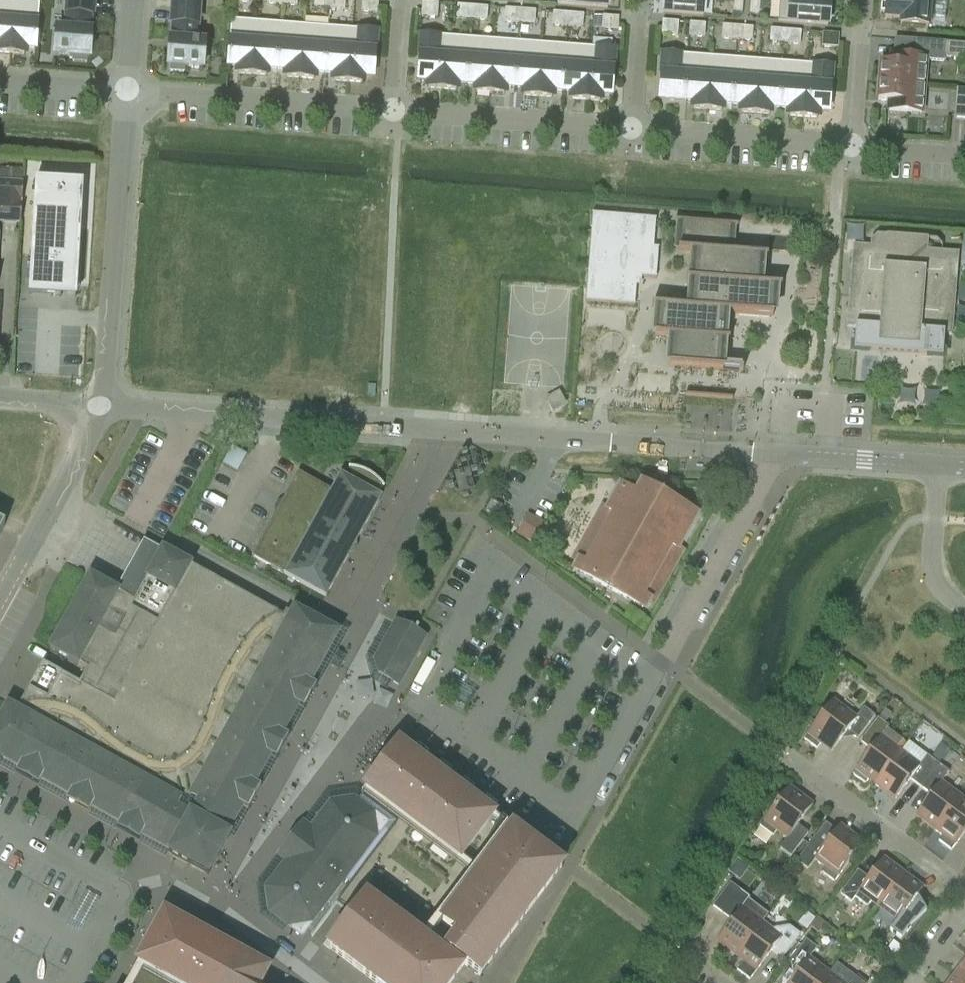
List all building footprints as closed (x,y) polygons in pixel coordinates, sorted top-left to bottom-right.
[(0,0),(0,54),(11,55),(15,1),(0,0)] [(56,56),(73,57),(73,62),(87,63),(87,58),(88,58),(90,59),(92,33),(90,33),(91,16),(93,16),(94,0),(69,0),(67,14),(71,14),(70,31),(58,30),(56,56)] [(169,67),(170,67),(171,67),(171,72),(185,73),(185,68),(203,69),(205,44),(193,43),(194,26),(198,26),(200,0),(174,0),(172,24),(174,25),(173,41),(171,41),(169,67)] [(338,0),(315,0),(315,7),(337,9),(338,0)] [(337,9),(345,10),(346,0),(338,0),(337,9)] [(362,11),(378,13),(379,0),(363,0),(362,11)] [(558,5),(608,9),(609,0),(559,0),(558,5)] [(664,13),(704,16),(705,0),(665,0),(664,13)] [(733,13),(742,13),(743,0),(734,0),(733,13)] [(750,14),(759,15),(760,0),(751,0),(750,14)] [(790,2),(790,1),(780,0),(778,22),(828,26),(830,5),(790,2)] [(885,19),(901,21),(900,26),(929,28),(931,0),(886,0),(885,19)] [(40,3),(15,1),(11,55),(25,56),(25,47),(36,48),(40,3)] [(423,3),(422,16),(438,17),(439,4),(423,3)] [(472,20),(473,7),(458,5),(457,18),(472,20)] [(488,8),(473,7),(472,20),(487,21),(488,8)] [(520,23),(521,10),(506,9),(505,22),(520,23)] [(536,11),(521,10),(520,23),(535,24),(536,11)] [(568,27),(569,14),(554,13),(553,26),(568,27)] [(569,14),(568,27),(583,28),(584,15),(569,14)] [(603,17),(602,30),(618,31),(619,18),(603,17)] [(239,75),(253,76),(257,22),(232,20),(229,65),(239,66),(239,75)] [(663,21),(662,35),(678,36),(679,22),(663,21)] [(281,24),(257,22),(253,76),(267,77),(267,68),(277,69),(281,24)] [(690,23),(689,36),(705,37),(706,24),(690,23)] [(305,26),(281,24),(277,69),(287,70),(287,78),(301,79),(305,26)] [(329,28),(305,26),(301,79),(314,80),(315,72),(325,73),(329,28)] [(737,40),(738,27),(723,26),(722,39),(737,40)] [(750,28),(738,27),(737,40),(749,41),(750,28)] [(334,82),(348,83),(352,30),(329,28),(325,73),(335,74),(334,82)] [(377,32),(352,30),(348,83),(362,84),(363,76),(374,77),(377,32)] [(785,44),(786,31),(779,30),(778,43),(785,44)] [(802,32),(786,31),(785,44),(801,45),(802,32)] [(823,34),(822,47),(838,48),(839,35),(823,34)] [(443,90),(447,37),(422,35),(419,80),(429,81),(429,89),(443,90)] [(471,39),(447,37),(443,90),(457,92),(457,83),(467,84),(471,39)] [(495,41),(471,39),(467,84),(477,85),(477,93),(491,94),(495,41)] [(880,85),(923,89),(926,61),(945,63),(945,58),(964,59),(964,44),(897,39),(896,61),(893,61),(892,70),(881,69),(880,85)] [(519,43),(495,41),(491,94),(505,95),(505,87),(515,88),(519,43)] [(542,45),(519,43),(515,88),(525,88),(525,97),(538,98),(542,45)] [(566,46),(542,45),(538,98),(552,99),(553,91),(563,91),(566,46)] [(590,48),(566,46),(563,91),(573,92),(572,100),(586,101),(590,48)] [(590,48),(586,101),(600,103),(601,94),(611,95),(615,50),(590,48)] [(687,101),(690,56),(663,54),(660,99),(687,101)] [(690,56),(687,101),(694,101),(694,110),(708,111),(712,58),(690,56)] [(712,58),(708,111),(722,112),(722,104),(732,104),(736,59),(712,58)] [(760,61),(736,59),(732,104),(742,105),(742,114),(756,115),(760,61)] [(784,63),(760,61),(756,115),(770,116),(770,107),(780,108),(784,63)] [(808,65),(784,63),(780,108),(790,109),(790,117),(803,118),(808,65)] [(832,67),(808,65),(803,118),(817,119),(818,111),(829,112),(832,67)] [(923,89),(880,85),(878,101),(890,102),(889,112),(921,114),(923,89)] [(954,119),(964,119),(964,90),(956,89),(954,119)] [(21,223),(24,183),(23,183),(23,170),(0,169),(0,222),(21,223)] [(29,286),(29,297),(51,298),(61,298),(62,288),(78,289),(84,184),(80,183),(80,187),(37,185),(37,181),(35,181),(29,286)] [(591,217),(586,305),(635,308),(637,279),(656,280),(658,250),(654,249),(655,221),(591,217)] [(652,307),(652,308),(659,309),(658,336),(656,336),(656,338),(673,339),(671,365),(670,365),(670,366),(743,372),(743,371),(720,369),(722,341),(730,342),(730,341),(722,340),(724,313),(774,317),(774,315),(772,315),(774,288),(782,288),(782,287),(758,285),(760,258),(768,258),(768,257),(728,254),(730,227),(737,228),(738,226),(674,222),(674,223),(681,224),(679,251),(678,251),(678,252),(695,254),(693,281),(686,280),(686,282),(693,282),(691,310),(652,307)] [(854,245),(847,327),(856,328),(854,352),(942,359),(945,334),(953,335),(959,254),(942,252),(943,246),(937,240),(928,239),(928,238),(887,235),(887,236),(878,235),(871,241),(871,246),(854,245)] [(560,388),(545,396),(554,411),(568,402),(560,388)] [(354,469),(350,468),(350,470),(351,470),(345,480),(342,478),(334,493),(330,491),(331,490),(299,473),(282,504),(286,506),(281,514),(278,512),(253,557),(326,598),(351,553),(348,551),(352,543),(356,544),(381,500),(377,498),(383,487),(384,489),(385,488),(384,486),(382,484),(379,480),(374,477),(370,474),(366,472),(364,471),(359,470),(354,469)] [(581,562),(576,571),(643,608),(649,599),(651,600),(657,588),(655,587),(669,562),(671,563),(678,551),(676,550),(695,515),(649,489),(643,500),(622,488),(609,513),(607,512),(600,524),(602,525),(588,550),(586,549),(579,561),(581,562)] [(527,514),(517,535),(538,546),(549,525),(527,514)] [(79,684),(43,664),(17,711),(11,707),(2,723),(0,722),(0,753),(6,756),(3,761),(7,763),(7,762),(29,774),(28,775),(32,777),(32,776),(54,788),(54,789),(57,791),(58,790),(80,802),(79,803),(82,805),(83,804),(105,816),(104,817),(107,819),(108,817),(130,830),(129,831),(133,833),(133,831),(155,844),(155,845),(158,847),(158,845),(171,852),(169,855),(208,877),(230,838),(227,836),(233,824),(235,824),(236,821),(235,821),(247,798),(248,799),(250,796),(249,795),(261,773),(262,774),(264,771),(263,770),(275,748),(276,749),(278,745),(277,745),(289,723),(290,723),(292,720),(291,720),(303,697),(304,698),(306,695),(305,694),(317,672),(318,673),(320,670),(319,669),(331,647),(332,648),(339,634),(295,610),(289,620),(162,550),(134,601),(90,577),(50,650),(87,670),(79,684)] [(397,622),(375,660),(379,676),(399,686),(421,647),(426,638),(418,634),(420,630),(417,628),(415,632),(397,622)] [(832,703),(804,739),(817,748),(821,743),(832,752),(848,731),(857,740),(875,717),(864,708),(855,721),(832,703)] [(885,709),(878,719),(885,724),(892,714),(885,709)] [(857,770),(854,775),(866,784),(869,780),(876,784),(899,753),(906,743),(887,729),(889,727),(885,724),(878,719),(861,742),(871,750),(856,770),(857,770)] [(899,753),(876,784),(896,799),(911,780),(921,787),(939,764),(928,756),(908,742),(899,753)] [(942,745),(938,752),(944,757),(949,750),(942,745)] [(318,926),(319,926),(343,894),(361,908),(329,950),(374,982),(451,982),(464,966),(480,977),(562,868),(399,746),(368,787),(403,813),(318,926)] [(931,795),(917,815),(936,830),(959,799),(940,785),(950,772),(939,764),(921,787),(931,795)] [(788,790),(761,826),(774,836),(777,830),(788,838),(780,848),(791,857),(809,833),(798,825),(812,807),(788,790)] [(330,801),(264,888),(268,913),(287,928),(288,929),(289,928),(302,937),(387,823),(359,802),(360,801),(359,800),(355,798),(330,801)] [(936,830),(943,835),(939,841),(951,850),(956,844),(956,845),(964,833),(964,803),(959,799),(936,830)] [(815,838),(797,862),(808,870),(816,859),(826,867),(822,872),(835,882),(862,846),(839,828),(836,831),(825,846),(815,838)] [(858,871),(841,894),(852,903),(856,897),(868,907),(872,901),(879,906),(902,875),(882,860),(869,879),(858,871)] [(902,875),(879,906),(898,921),(890,931),(901,940),(912,926),(920,917),(931,906),(922,890),(902,875)] [(737,956),(760,925),(742,911),(751,898),(731,883),(713,906),(733,921),(718,941),(737,956)] [(268,971),(165,914),(127,982),(261,982),(268,971)] [(783,959),(800,936),(789,927),(780,939),(760,925),(737,956),(744,961),(736,971),(750,981),(772,951),(783,959)] [(812,956),(817,948),(807,940),(801,947),(812,956)] [(791,982),(821,982),(827,975),(808,961),(791,982)] [(957,974),(964,980),(964,962),(957,974)] [(957,974),(950,982),(964,982),(964,980),(957,974)] [(821,982),(838,982),(827,975),(821,982)]
